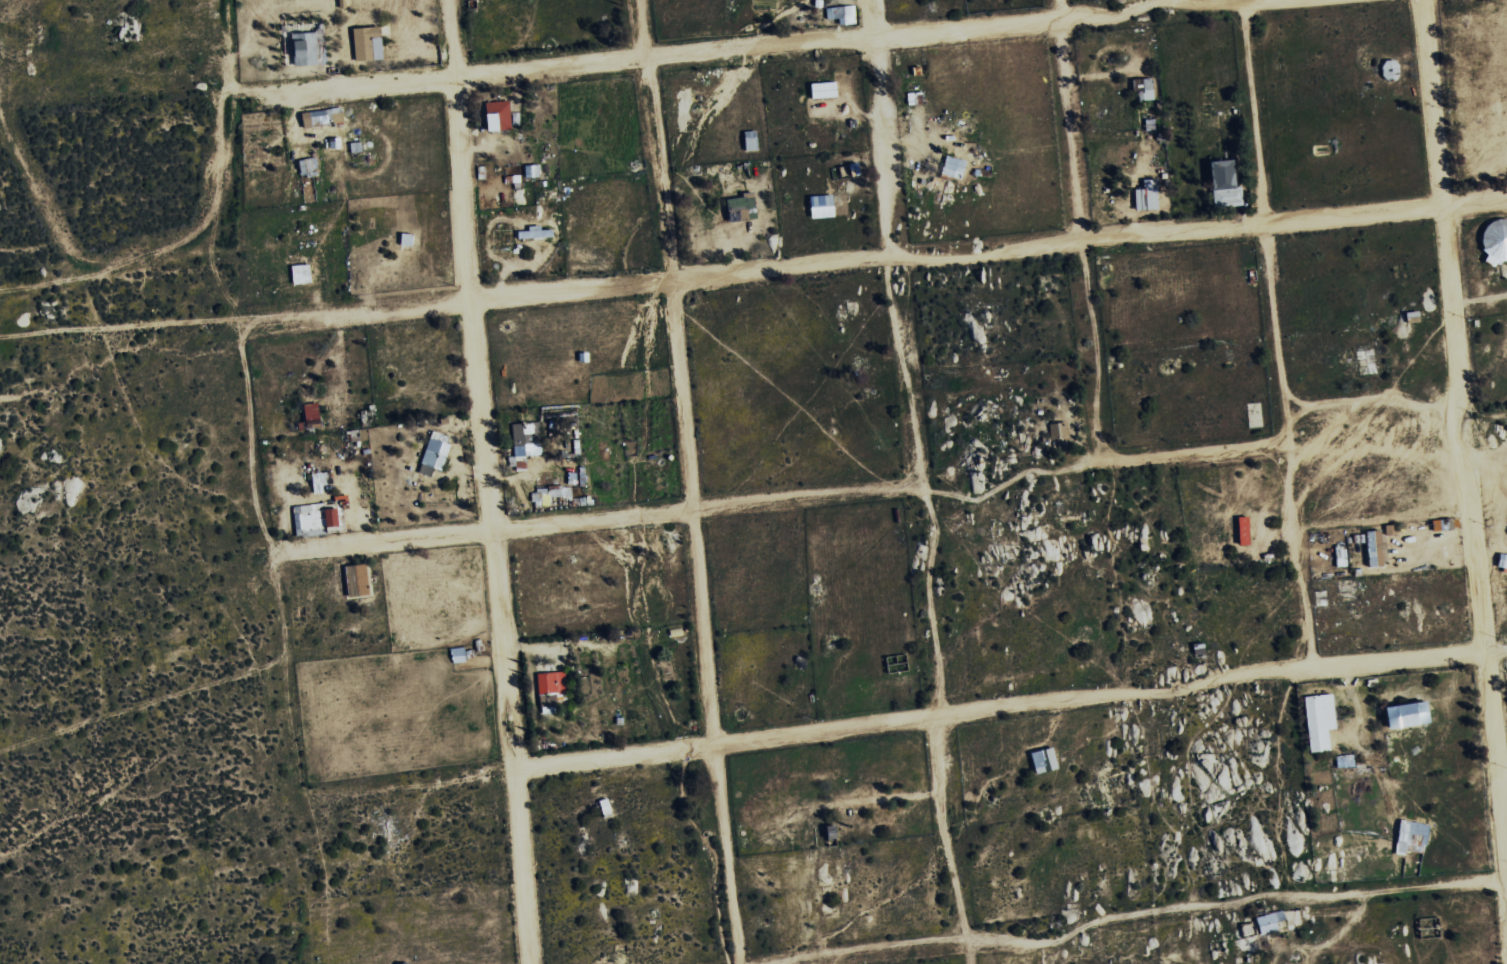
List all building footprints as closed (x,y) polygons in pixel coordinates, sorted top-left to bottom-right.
[(828,19),(841,19),(841,25),(857,24),(856,6),(828,7),(828,19)] [(355,61),(384,60),(383,27),(354,28),(355,61)] [(296,66),(319,65),(317,32),(295,33),(296,66)] [(1155,99),(1154,78),(1135,79),(1136,100),(1155,99)] [(814,83),(814,98),(839,97),(839,82),(814,83)] [(489,131),(513,130),(511,101),(488,102),(489,131)] [(304,126),(343,123),(342,108),(303,111),(304,126)] [(746,131),(747,150),(759,150),(758,131),(746,131)] [(363,152),(362,142),(351,143),(352,153),(363,152)] [(964,179),(967,160),(948,156),(944,175),(964,179)] [(1238,160),(1214,162),(1217,207),(1242,204),(1238,160)] [(1137,189),(1137,210),(1160,210),(1159,183),(1149,183),(1149,189),(1137,189)] [(758,219),(756,192),(745,193),(745,198),(729,199),(731,222),(758,219)]
